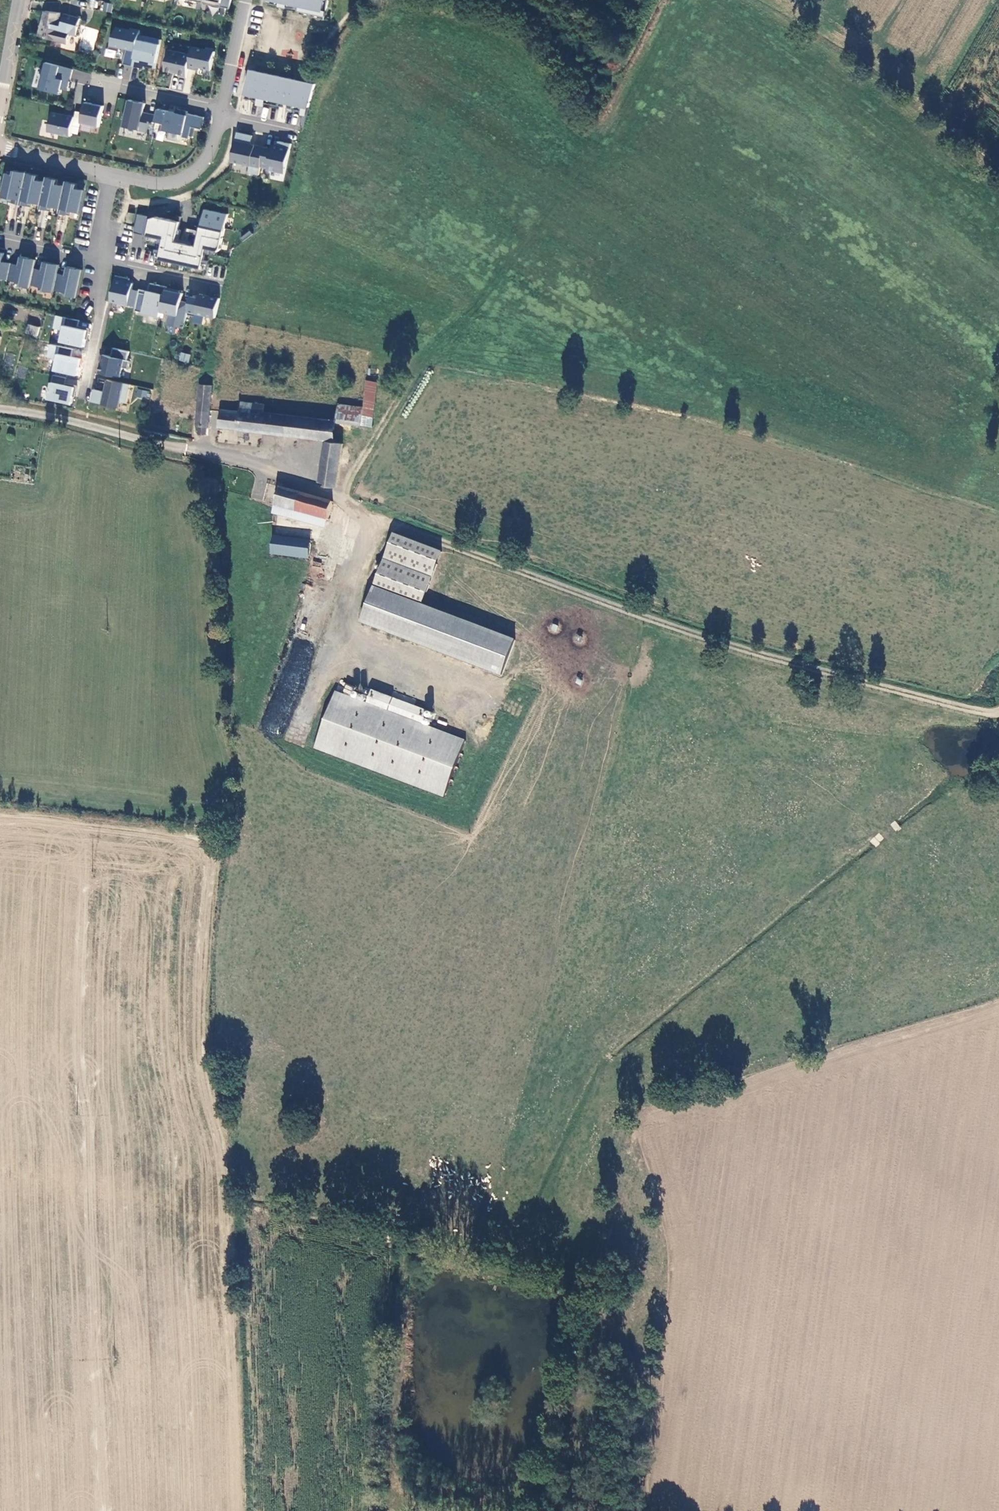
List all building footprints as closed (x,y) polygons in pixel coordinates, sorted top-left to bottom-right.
[(300,2),(298,11),(303,12),(304,8),(324,13),(327,0),(290,0),(300,2)] [(103,11),(110,12),(112,4),(104,2),(103,11)] [(82,17),(47,8),(42,25),(70,31),(77,33),(82,17)] [(123,60),(132,62),(139,31),(140,27),(131,25),(130,27),(117,24),(109,45),(120,48),(121,44),(127,45),(123,60)] [(68,40),(70,31),(42,25),(40,33),(68,40)] [(139,31),(132,62),(141,64),(141,62),(155,65),(161,36),(139,31)] [(214,48),(193,44),(191,51),(188,65),(196,66),(196,63),(210,67),(214,48)] [(191,51),(169,46),(164,67),(178,70),(178,73),(186,74),(188,65),(191,51)] [(104,56),(114,58),(116,51),(105,49),(104,56)] [(48,57),(40,84),(60,89),(62,82),(68,83),(73,64),(48,57)] [(314,81),(250,67),(245,90),(259,93),(258,100),(264,102),(266,95),(304,103),(302,110),(306,111),(314,81)] [(77,81),(73,103),(81,104),(87,72),(73,70),(71,80),(77,81)] [(191,81),(175,80),(173,90),(190,92),(191,81)] [(103,103),(85,99),(81,119),(99,123),(103,103)] [(143,103),(126,100),(121,126),(146,132),(148,122),(152,122),(154,114),(141,112),(143,103)] [(166,108),(162,126),(182,131),(181,134),(188,135),(191,124),(201,126),(204,114),(187,110),(187,108),(177,106),(176,110),(166,108)] [(75,114),(55,111),(53,129),(73,132),(75,114)] [(267,166),(284,170),(290,141),(278,138),(277,143),(272,142),(271,145),(264,144),(260,163),(267,165),(267,166)] [(258,143),(238,139),(233,160),(253,164),(258,143)] [(31,173),(15,170),(11,199),(26,201),(31,173)] [(50,176),(34,173),(30,202),(45,204),(50,176)] [(70,180),(55,177),(50,206),(66,208),(70,180)] [(85,183),(71,180),(66,209),(80,211),(85,183)] [(132,220),(134,210),(129,208),(126,218),(132,220)] [(156,258),(199,265),(203,246),(219,248),(225,213),(201,209),(197,232),(195,232),(193,245),(175,242),(178,221),(136,214),(133,232),(160,237),(156,258)] [(182,243),(193,245),(195,230),(185,228),(182,243)] [(0,250),(0,279),(11,281),(14,263),(4,262),(6,251),(0,250)] [(39,257),(25,255),(23,267),(16,266),(13,282),(34,286),(39,257)] [(62,261),(49,259),(47,271),(39,269),(37,286),(57,289),(62,261)] [(85,267),(72,265),(70,277),(62,276),(59,292),(80,296),(85,267)] [(129,275),(116,272),(110,297),(135,303),(138,288),(139,287),(131,285),(133,279),(128,278),(129,275)] [(135,303),(134,307),(159,312),(160,307),(166,284),(166,283),(149,279),(147,290),(138,288),(135,303)] [(189,299),(181,297),(182,289),(179,289),(179,287),(166,284),(160,307),(168,309),(166,320),(183,324),(189,299)] [(219,295),(198,290),(194,309),(214,314),(219,295)] [(54,316),(52,328),(59,330),(57,343),(83,347),(88,322),(54,316)] [(31,317),(28,325),(37,329),(41,322),(31,317)] [(127,356),(129,347),(113,344),(111,352),(102,350),(98,368),(120,373),(122,363),(128,364),(129,356),(127,356)] [(51,373),(79,376),(82,348),(48,345),(46,357),(52,358),(51,373)] [(180,352),(178,360),(188,363),(191,354),(180,352)] [(66,377),(52,374),(50,383),(47,382),(44,400),(70,405),(74,386),(65,385),(66,377)] [(129,380),(107,375),(104,387),(93,385),(91,397),(118,403),(120,397),(125,398),(129,380)] [(214,386),(202,385),(196,435),(209,437),(214,386)] [(137,389),(135,396),(149,398),(150,391),(137,389)] [(339,426),(361,427),(363,409),(337,407),(336,425),(339,426)] [(223,411),(221,428),(327,442),(336,443),(339,426),(336,425),(223,411)] [(336,443),(327,442),(322,485),(338,486),(343,444),(336,443)] [(280,488),(275,505),(326,520),(331,503),(280,488)] [(312,539),(275,534),(273,552),(310,557),(312,539)] [(442,554),(394,536),(374,588),(422,606),(442,554)] [(333,689),(312,750),(443,795),(463,737),(430,726),(435,712),(370,689),(368,694),(344,686),(342,693),(333,689)]
